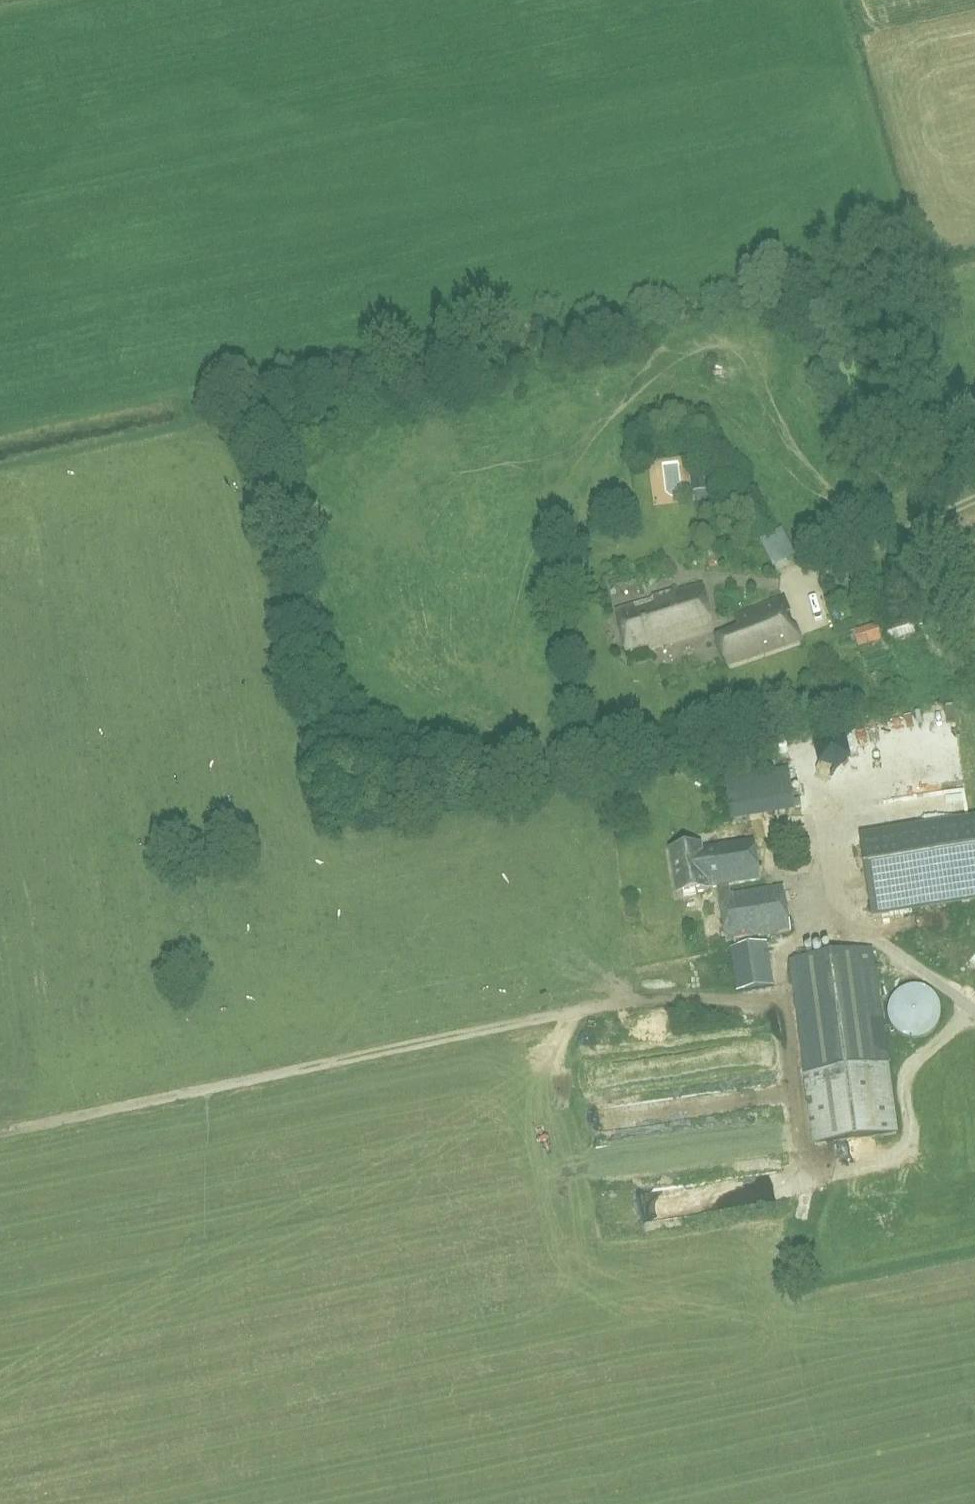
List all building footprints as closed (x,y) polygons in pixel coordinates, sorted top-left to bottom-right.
[(719,487),(717,465),(706,466),(708,488),(719,487)] [(690,475),(692,492),(706,490),(704,473),(690,475)] [(701,586),(615,613),(628,652),(651,644),(652,648),(714,629),(701,586)] [(728,664),(801,639),(795,624),(791,624),(786,612),(790,611),(784,597),(736,617),(740,628),(717,637),(728,664)] [(909,613),(884,621),(890,642),(916,634),(909,613)] [(859,648),(883,642),(878,623),(854,630),(859,648)] [(852,758),(848,739),(828,734),(814,746),(819,764),(836,770),(852,758)] [(745,775),(725,778),(732,822),(752,818),(745,775)] [(862,846),(872,914),(974,899),(974,829),(862,846)] [(790,933),(783,886),(730,895),(728,886),(760,881),(754,841),(702,849),(702,847),(670,852),(677,895),(709,890),(708,889),(717,888),(726,943),(735,942),(736,948),(729,949),(736,992),(775,986),(768,943),(751,945),(750,939),(790,933)] [(790,960),(805,1075),(814,1145),(896,1135),(872,949),(790,960)] [(937,1028),(940,1020),(941,1012),(939,1004),(935,996),(929,991),(921,987),(913,986),(905,988),(898,992),(892,999),(889,1006),(888,1015),(890,1023),(894,1030),(900,1035),(908,1039),(916,1040),(924,1038),(931,1034),(937,1028)] [(635,1120),(650,1119),(649,1097),(634,1098),(635,1120)]
